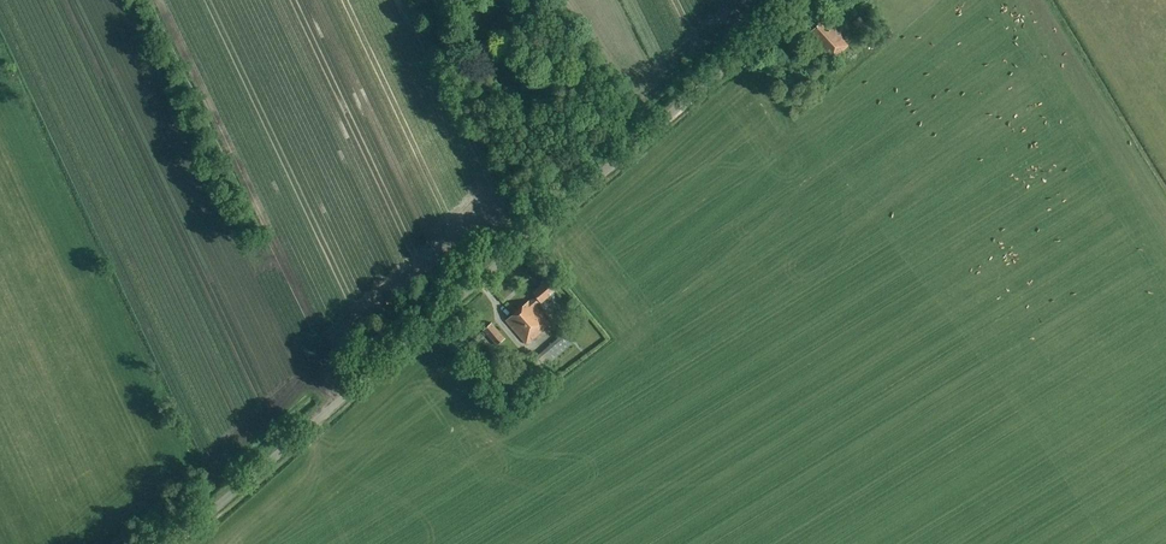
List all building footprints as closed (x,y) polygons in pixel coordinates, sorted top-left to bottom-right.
[(859,16),(852,22),(866,38),(872,32),(859,16)] [(827,19),(814,30),(810,34),(832,60),(849,45),(827,19)] [(540,303),(555,290),(546,280),(532,292),(535,297),(530,301),(529,300),(505,321),(526,346),(551,324),(535,305),(539,302),(540,303)] [(505,338),(492,322),(482,330),(496,346),(505,338)] [(561,341),(570,351),(583,338),(574,328),(561,341)]
